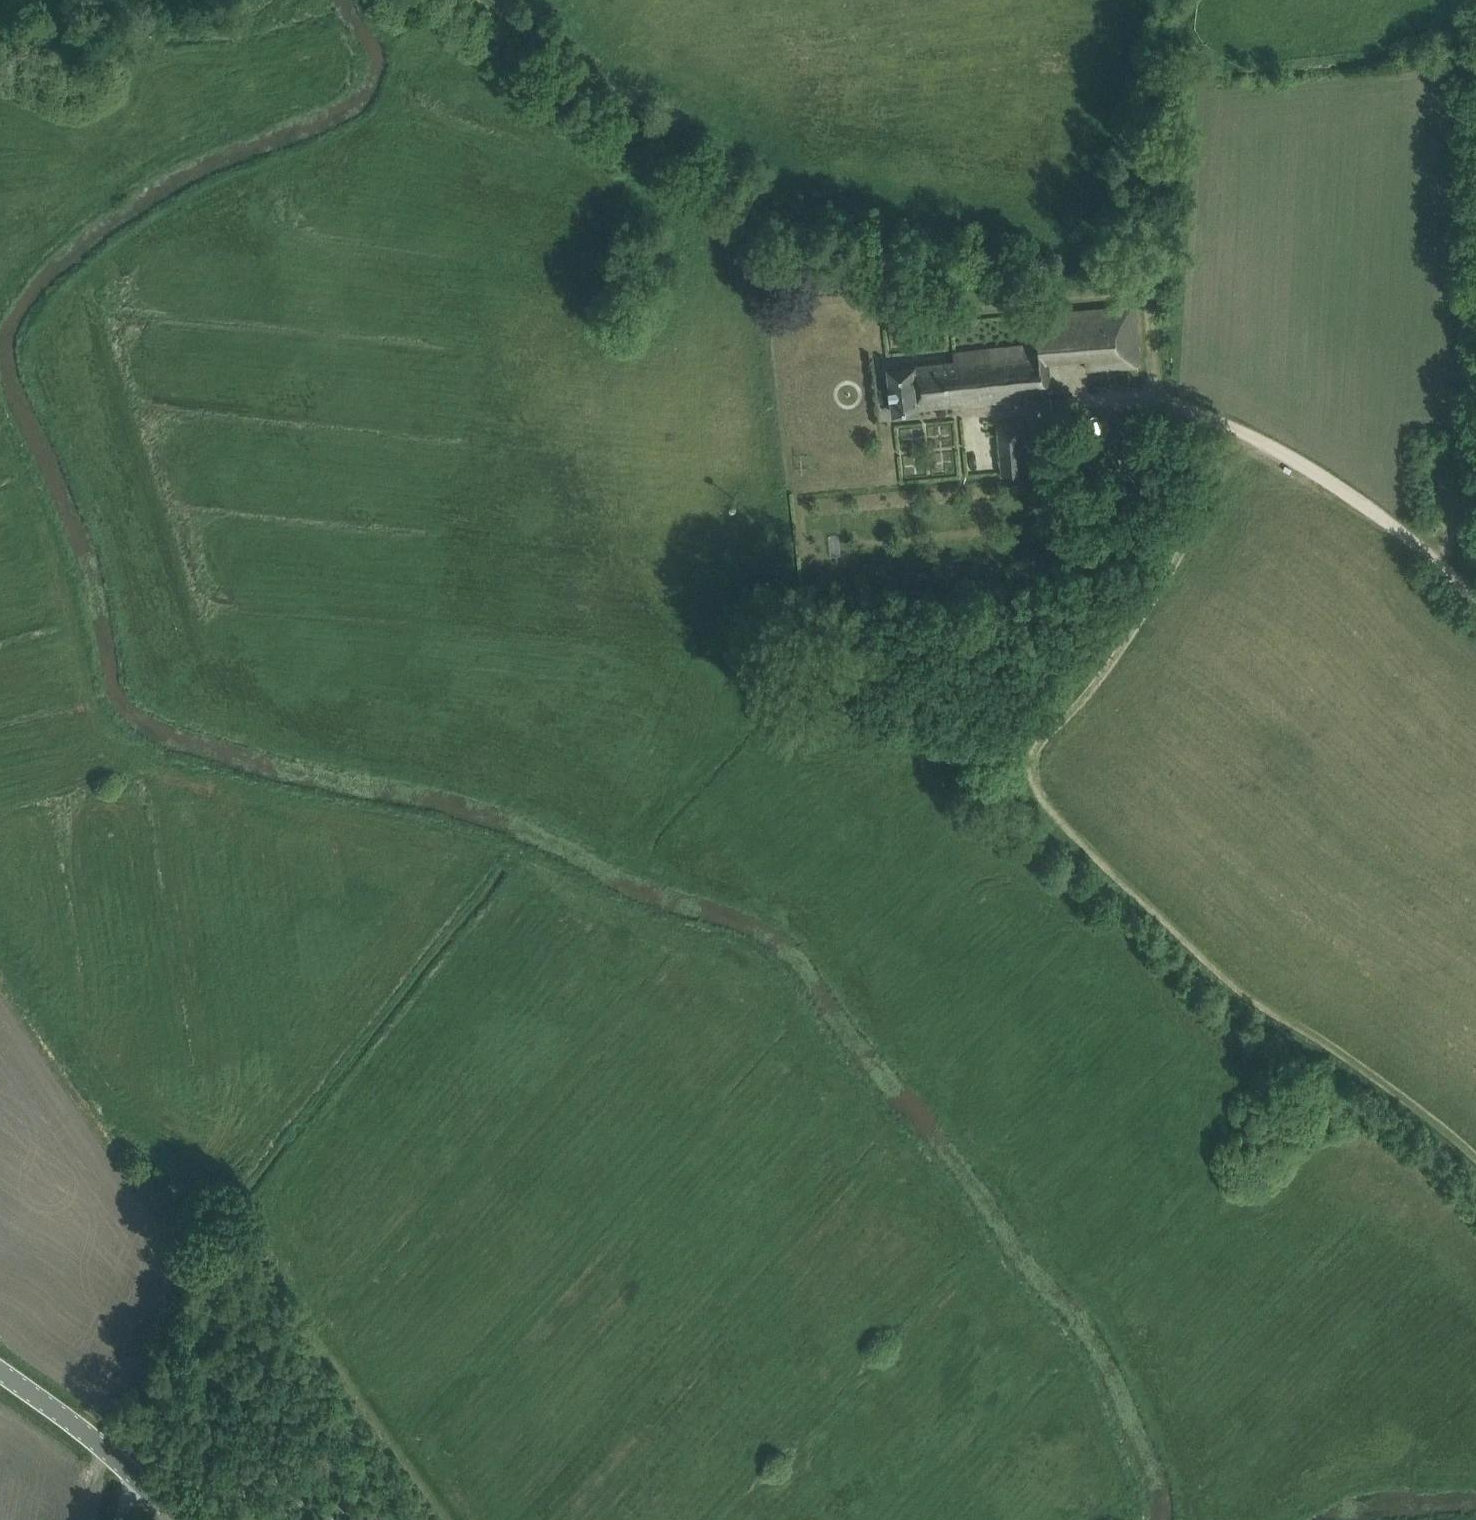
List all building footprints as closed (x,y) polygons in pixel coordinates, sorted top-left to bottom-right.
[(953,405),(996,401),(1051,395),(1048,358),(1086,355),(1088,369),(1139,365),(1135,306),(1028,314),(1031,345),(955,353),(956,361),(889,367),(894,413),(921,411),(920,406),(953,403),(953,405)] [(1031,470),(1026,418),(999,420),(1004,473),(1031,470)]
